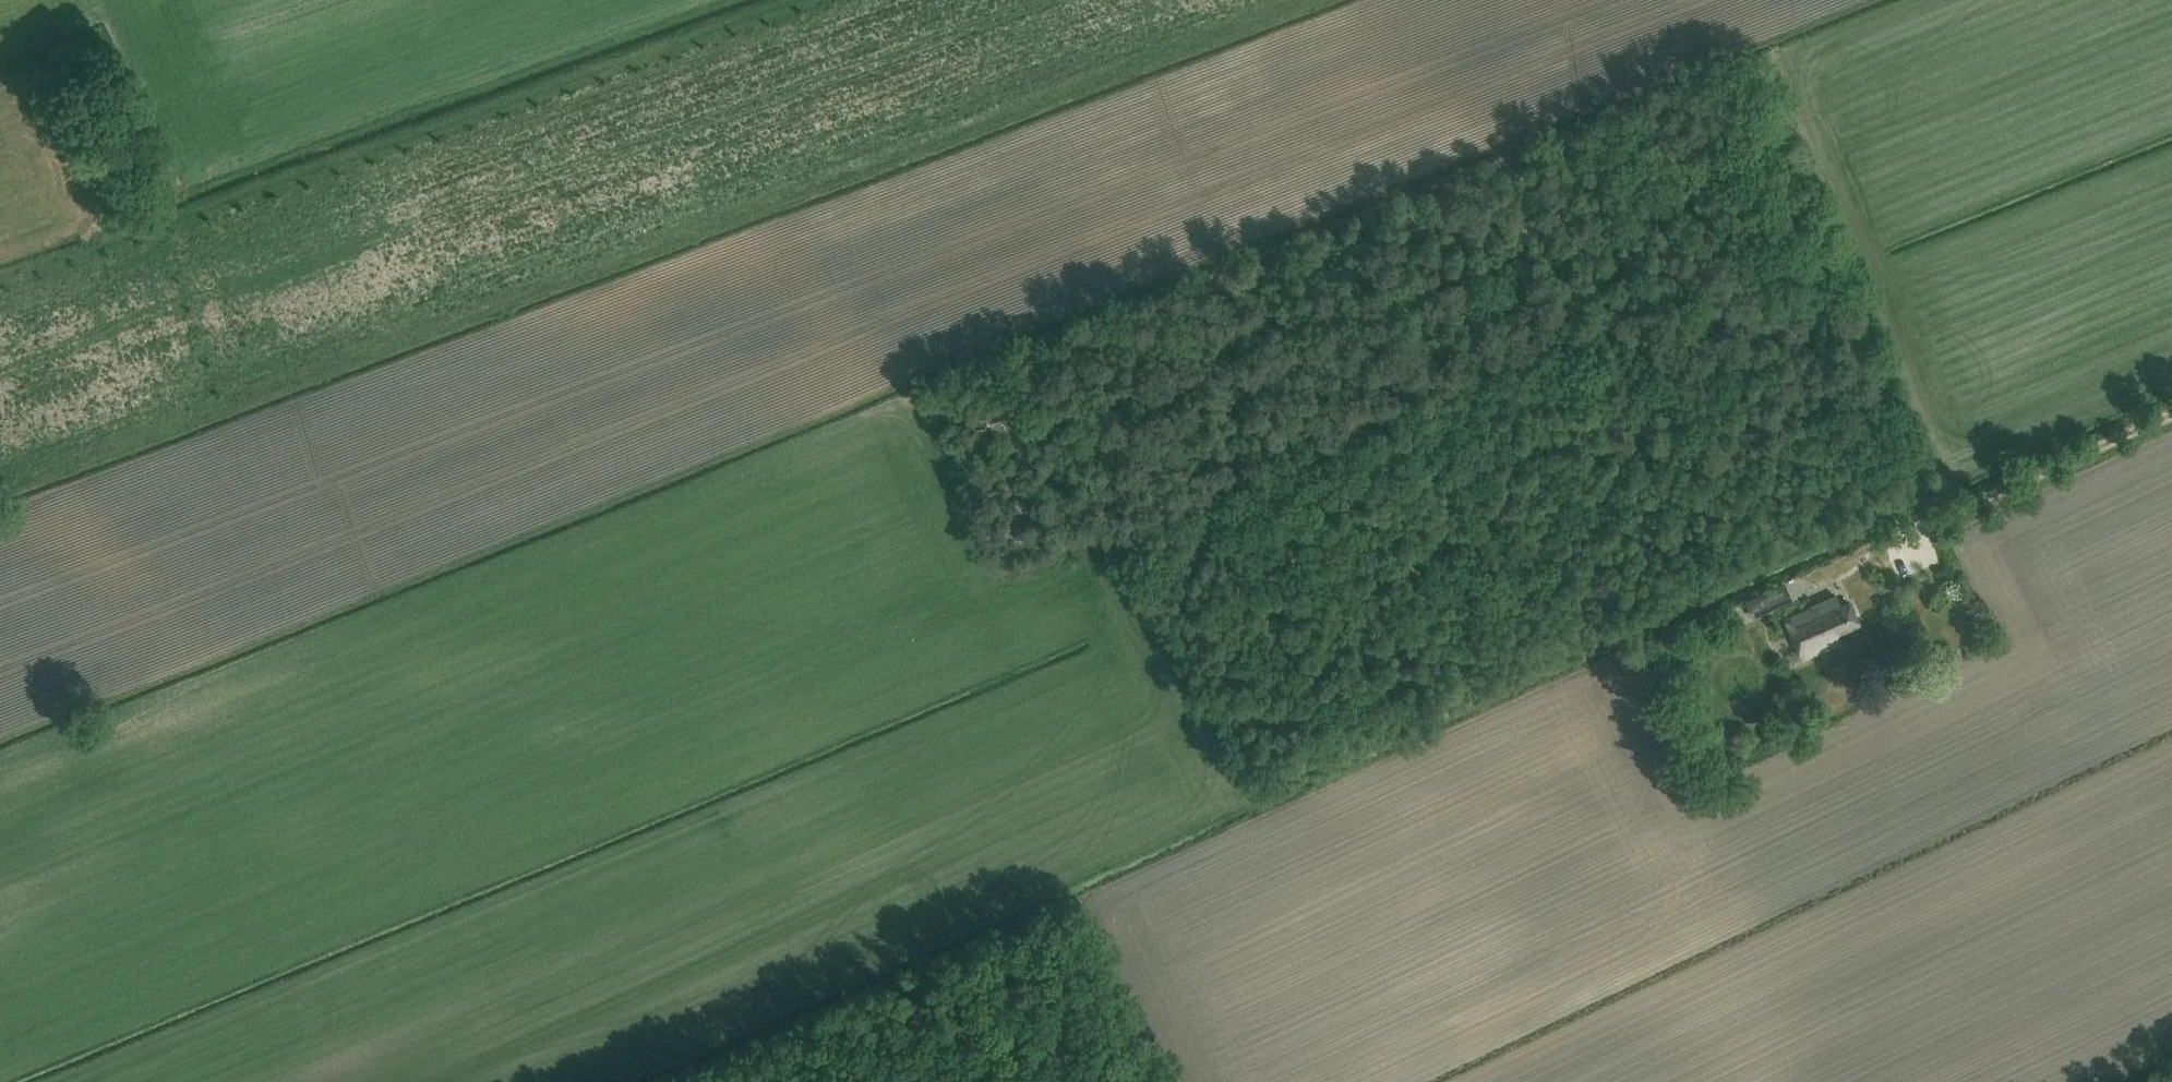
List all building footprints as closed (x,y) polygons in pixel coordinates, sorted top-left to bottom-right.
[(1793,599),(1785,583),(1760,594),(1768,611),(1793,599)] [(1784,620),(1801,659),(1840,641),(1837,633),(1859,623),(1849,602),(1816,616),(1812,607),(1784,620)]
